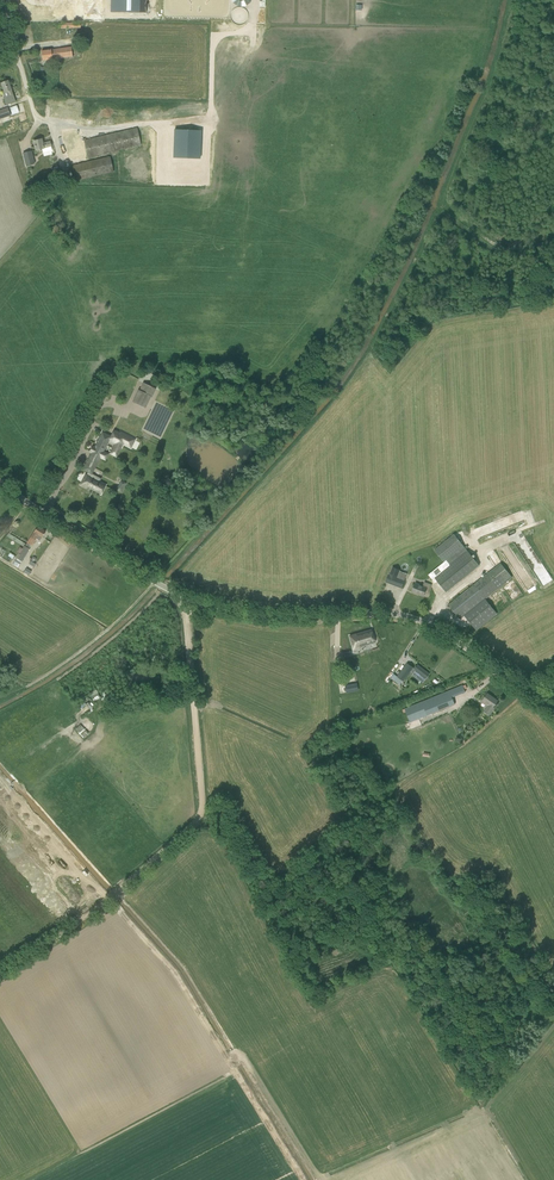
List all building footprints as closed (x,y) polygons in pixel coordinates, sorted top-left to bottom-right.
[(109,14),(149,15),(149,0),(109,0),(109,14)] [(43,61),(49,60),(72,56),(70,47),(41,51),(43,61)] [(1,83),(4,92),(3,93),(6,99),(4,100),(7,105),(15,102),(10,88),(11,88),(10,86),(8,81),(1,83)] [(73,120),(73,118),(75,108),(51,105),(49,117),(73,120)] [(2,110),(0,110),(0,119),(10,116),(7,108),(2,110)] [(110,152),(114,151),(141,146),(137,128),(74,143),(76,149),(66,152),(68,157),(77,154),(77,153),(86,151),(87,158),(110,153),(110,152)] [(78,130),(68,131),(62,132),(63,143),(79,141),(78,130)] [(33,141),(35,147),(36,150),(42,149),(43,153),(52,151),(50,142),(42,144),(41,139),(33,141)] [(23,153),(24,159),(26,166),(35,164),(33,157),(32,157),(31,151),(23,153)] [(113,171),(113,169),(110,157),(72,165),(75,180),(113,171)] [(139,390),(133,402),(144,407),(150,395),(151,396),(155,389),(148,385),(144,393),(139,390)] [(94,447),(92,446),(89,452),(91,453),(85,465),(82,470),(88,472),(86,475),(80,485),(87,488),(87,487),(101,494),(106,485),(99,481),(100,480),(100,479),(91,476),(93,470),(91,470),(106,441),(114,445),(123,444),(130,448),(134,439),(120,432),(120,433),(114,430),(111,436),(102,432),(94,447)] [(115,489),(121,492),(126,484),(121,481),(118,486),(117,486),(115,489)] [(475,539),(521,523),(517,514),(472,530),(475,539)] [(37,527),(34,532),(27,542),(32,545),(39,534),(42,537),(45,532),(37,527)] [(446,592),(450,589),(451,589),(479,566),(466,549),(465,547),(454,534),(434,550),(444,562),(428,575),(435,583),(437,581),(446,592)] [(25,546),(17,558),(22,561),(29,549),(25,546)] [(464,616),(485,599),(512,577),(501,563),(449,605),(460,619),(464,616)] [(31,571),(26,568),(23,573),(28,576),(31,571)] [(404,581),(396,578),(399,571),(392,568),(389,575),(388,575),(385,582),(401,589),(404,581)] [(398,577),(405,580),(408,573),(401,571),(398,577)] [(415,583),(412,592),(423,596),(425,593),(428,594),(431,585),(425,583),(423,586),(415,583)] [(497,614),(485,599),(464,616),(476,631),(497,614)] [(350,637),(352,643),(353,649),(375,642),(371,630),(360,633),(360,634),(350,637)] [(351,659),(366,657),(365,651),(350,653),(351,659)] [(398,676),(397,676),(403,681),(410,672),(423,682),(425,679),(429,674),(418,665),(415,669),(407,664),(404,668),(398,676)] [(356,683),(345,685),(346,693),(358,690),(356,683)] [(444,693),(421,702),(405,708),(409,721),(408,721),(409,723),(427,716),(449,707),(455,704),(452,697),(465,692),(463,685),(444,693)] [(487,694),(484,699),(482,702),(488,706),(484,711),(490,715),(495,708),(493,707),(497,701),(487,694)]
